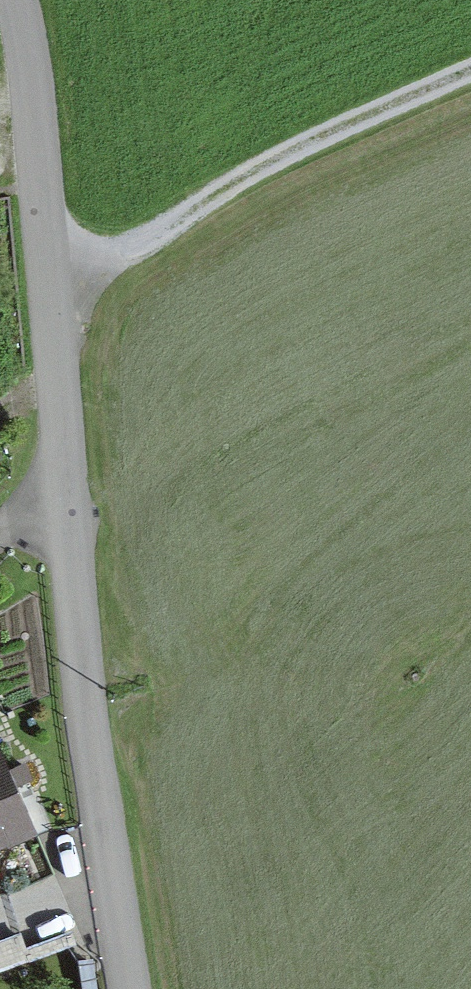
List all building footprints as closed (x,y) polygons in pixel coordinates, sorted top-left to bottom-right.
[(36,828),(4,743),(0,745),(0,842),(36,828)]
